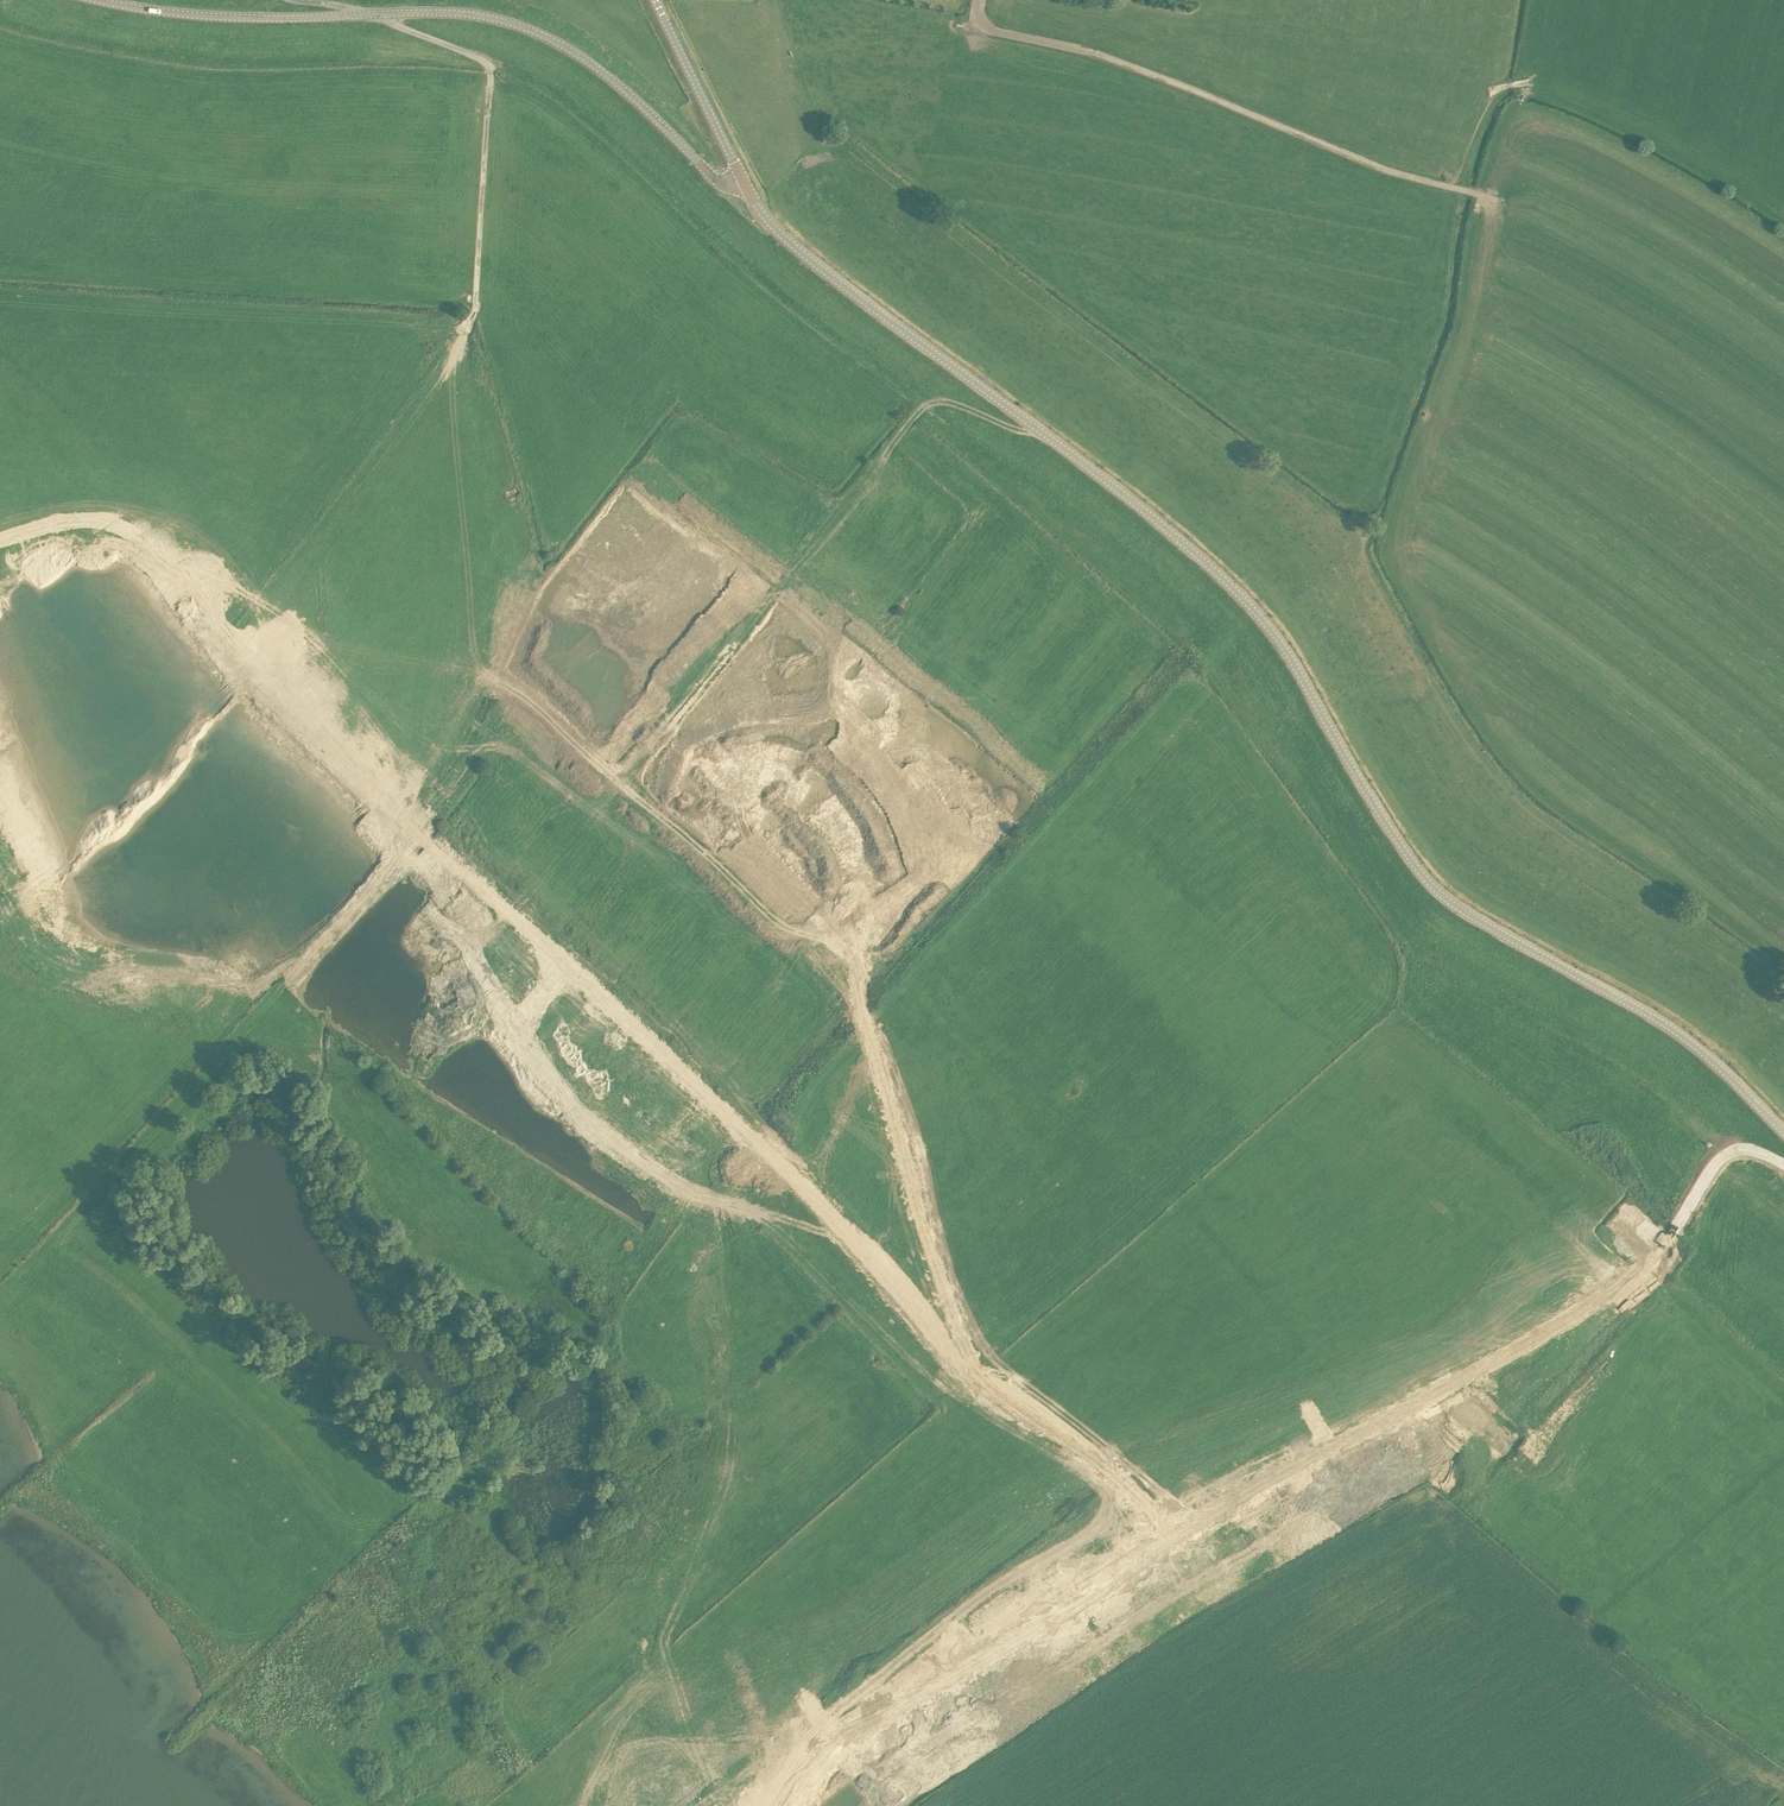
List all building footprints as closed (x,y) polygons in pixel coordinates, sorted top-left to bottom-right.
[(1679,1248),(1671,1258),(1679,1264),(1686,1254),(1679,1248)]
